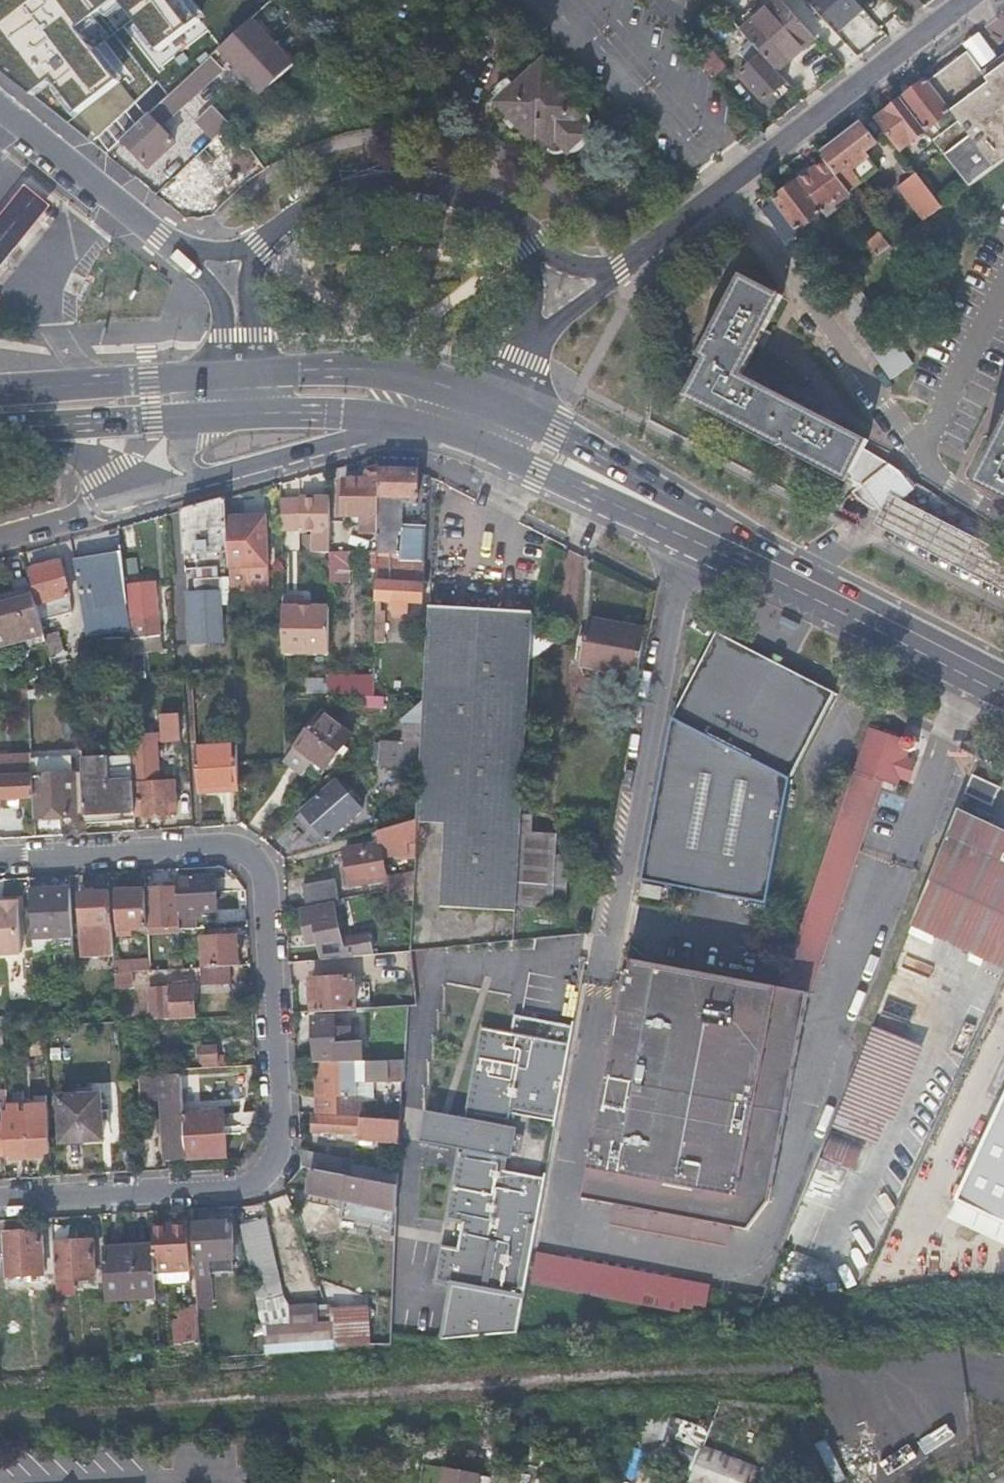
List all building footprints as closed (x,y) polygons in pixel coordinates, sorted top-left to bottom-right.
[(108,152),(122,138),(211,55),(220,49),(247,21),(270,0),(0,0),(0,68),(108,152)] [(280,0),(270,0),(259,10),(247,21),(285,62),(313,37),(280,0)] [(742,29),(754,42),(764,52),(778,68),(815,35),(784,0),(774,0),(742,29)] [(844,32),(867,11),(857,0),(814,0),(844,32)] [(285,62),(247,21),(220,49),(261,96),(290,67),(285,62)] [(317,42),(313,37),(285,62),(290,67),(317,42)] [(322,46),(317,42),(290,67),(294,65),(299,68),(322,46)] [(764,52),(754,42),(741,53),(750,64),(741,72),(766,99),(787,79),(778,68),(764,52)] [(710,49),(697,60),(712,76),(717,82),(730,71),(710,49)] [(928,80),(951,110),(994,166),(1003,159),(1003,50),(980,69),(965,50),(928,80)] [(222,67),(211,55),(164,99),(148,113),(160,125),(222,67)] [(513,81),(496,96),(500,100),(535,138),(539,135),(551,148),(555,150),(557,151),(560,152),(562,151),(566,150),(569,148),(571,150),(589,133),(587,131),(592,126),(594,124),(594,121),(594,119),(592,115),(587,110),(590,107),(546,58),(516,85),(513,81)] [(901,99),(925,131),(951,110),(928,80),(927,79),(901,99)] [(876,118),(900,150),(925,131),(901,99),(876,118)] [(214,139),(230,123),(213,104),(196,120),(214,139)] [(174,141),(160,125),(148,113),(122,138),(145,161),(162,146),(165,149),(174,141)] [(862,124),(822,155),(825,160),(835,173),(847,164),(850,169),(868,156),(864,151),(875,142),(862,124)] [(190,200),(201,210),(226,183),(197,156),(161,195),(178,212),(190,200)] [(825,160),(799,180),(823,213),(850,192),(835,173),(825,160)] [(898,185),(924,218),(942,205),(916,171),(898,185)] [(798,179),(773,199),(806,245),(832,225),(823,213),(799,180),(798,179)] [(53,205),(28,183),(0,214),(0,265),(53,205)] [(867,244),(875,255),(889,244),(880,233),(867,244)] [(850,273),(834,285),(829,289),(891,376),(913,360),(912,359),(897,370),(835,286),(852,275),(850,273)] [(897,370),(912,359),(852,275),(835,286),(897,370)] [(683,399),(845,485),(846,482),(861,453),(860,452),(864,444),(831,426),(832,422),(821,416),(819,420),(752,384),(754,380),(741,373),(756,345),(760,347),(766,334),(762,332),(780,298),(739,277),(697,356),(703,360),(683,399)] [(975,488),(1003,503),(1003,432),(975,488)] [(861,453),(846,482),(859,489),(851,496),(853,499),(872,513),(875,511),(879,515),(881,517),(899,503),(912,492),(911,491),(913,488),(905,480),(903,482),(897,474),(861,453)] [(377,470),(377,465),(366,469),(366,478),(343,478),(342,514),(376,515),(377,470)] [(376,515),(376,550),(394,551),(394,531),(399,531),(400,501),(407,501),(408,495),(415,495),(415,470),(377,470),(376,515)] [(226,517),(225,497),(181,509),(183,553),(228,551),(226,517)] [(328,551),(328,501),(320,501),(320,497),(300,497),(300,501),(300,526),(300,530),(312,529),(312,551),(328,551)] [(300,501),(280,501),(280,526),(300,526),(300,501)] [(879,515),(872,528),(1003,595),(1003,556),(899,503),(881,517),(879,515)] [(265,515),(226,517),(228,551),(228,565),(229,591),(268,589),(267,564),(265,515)] [(126,600),(121,550),(73,559),(81,608),(126,600)] [(352,582),(351,550),(331,550),(331,582),(352,582)] [(422,581),(424,555),(376,553),(375,580),(422,581)] [(38,603),(35,604),(39,620),(71,611),(69,593),(60,560),(28,568),(38,603)] [(195,591),(186,592),(188,642),(222,641),(219,591),(221,591),(220,576),(216,577),(216,566),(197,567),(198,577),(194,578),(195,591)] [(375,582),(375,599),(395,600),(395,605),(401,605),(401,600),(421,600),(422,583),(375,582)] [(128,617),(130,638),(159,634),(153,583),(127,586),(131,616),(128,617)] [(0,600),(0,647),(43,635),(39,620),(35,604),(32,592),(0,600)] [(282,650),(328,649),(328,604),(311,604),(298,605),(298,600),(298,595),(281,595),(282,650)] [(440,906),(513,911),(514,905),(519,813),(530,612),(428,605),(415,819),(448,821),(440,906)] [(580,666),(597,669),(637,677),(646,630),(590,619),(580,666)] [(43,635),(59,694),(76,690),(72,672),(64,661),(56,631),(43,635)] [(671,717),(641,878),(766,901),(789,776),(833,691),(716,631),(671,717)] [(594,682),(637,691),(638,682),(639,678),(637,677),(597,669),(594,682)] [(377,695),(378,674),(330,672),(329,693),(377,695)] [(3,680),(9,703),(26,699),(29,699),(22,675),(3,680)] [(356,694),(355,708),(383,709),(383,696),(356,694)] [(178,712),(159,714),(160,740),(179,739),(178,712)] [(295,746),(284,737),(284,756),(284,760),(283,761),(301,775),(309,765),(313,759),(325,768),(350,735),(321,712),(296,745),(295,746)] [(782,985),(807,989),(810,990),(854,860),(847,858),(866,801),(860,799),(863,790),(869,792),(875,774),(882,776),(896,781),(899,774),(906,754),(908,747),(909,747),(915,746),(918,740),(915,733),(909,731),(904,736),(903,737),(869,725),(782,985)] [(144,739),(129,740),(131,767),(132,783),(135,783),(137,815),(174,813),(172,780),(150,781),(149,757),(145,757),(144,739)] [(238,789),(237,759),(236,744),(195,746),(198,790),(238,789)] [(30,753),(0,755),(0,798),(6,798),(6,800),(18,799),(18,797),(32,796),(31,775),(30,753)] [(915,758),(906,754),(899,774),(909,777),(915,758)] [(84,822),(134,820),(132,783),(131,767),(120,768),(120,781),(109,781),(108,755),(80,756),(84,822)] [(31,775),(32,796),(34,818),(76,816),(73,757),(35,759),(36,767),(31,767),(31,775)] [(320,774),(325,768),(313,759),(309,765),(320,774)] [(350,780),(341,771),(300,808),(328,838),(345,822),(351,817),(338,803),(348,793),(343,787),(350,780)] [(847,858),(854,860),(882,776),(875,774),(869,792),(863,790),(860,799),(866,801),(847,858)] [(1000,787),(972,774),(965,793),(991,806),(1000,787)] [(948,837),(1003,865),(998,875),(1003,878),(1003,831),(959,809),(948,837)] [(519,813),(514,905),(551,908),(555,833),(531,831),(532,814),(519,813)] [(415,838),(415,819),(377,830),(380,843),(345,850),(351,884),(385,878),(382,858),(408,851),(406,841),(415,838)] [(913,925),(1003,970),(1003,878),(998,875),(1003,865),(948,837),(913,925)] [(385,878),(387,888),(412,883),(413,873),(385,878)] [(177,888),(178,910),(184,910),(185,917),(194,916),(194,909),(215,908),(214,876),(176,878),(177,888)] [(306,905),(337,898),(333,877),(301,883),(306,905)] [(641,881),(639,894),(660,897),(662,885),(641,881)] [(389,899),(412,895),(412,883),(387,888),(389,899)] [(32,938),(72,936),(69,887),(39,889),(39,892),(29,892),(32,938)] [(148,955),(149,969),(181,967),(181,950),(162,951),(160,925),(179,924),(178,910),(177,888),(145,889),(146,927),(148,955)] [(131,928),(146,927),(145,889),(114,891),(117,934),(132,933),(131,928)] [(82,956),(113,954),(110,891),(79,893),(82,956)] [(20,952),(18,900),(0,901),(0,902),(0,953),(20,952)] [(321,958),(372,953),(368,933),(340,939),(332,904),(300,911),(308,942),(318,940),(321,958)] [(54,947),(72,946),(72,936),(32,938),(32,948),(54,947)] [(229,965),(237,964),(236,936),(203,938),(205,966),(229,965)] [(114,971),(129,971),(149,969),(148,955),(113,956),(114,971)] [(807,989),(782,985),(628,956),(581,1196),(704,1219),(745,1226),(753,1228),(775,1199),(789,1106),(807,989)] [(24,978),(34,977),(33,972),(32,957),(22,958),(24,978)] [(230,981),(229,965),(205,966),(198,966),(200,984),(230,981)] [(114,971),(115,988),(130,986),(129,971),(114,971)] [(353,1007),(352,976),(311,978),(312,1009),(353,1007)] [(164,1016),(164,1018),(194,1016),(192,984),(185,985),(185,980),(175,981),(175,986),(162,987),(162,988),(148,989),(150,1017),(164,1016)] [(573,1026),(515,1015),(512,1033),(481,1027),(465,1117),(455,1115),(450,1143),(457,1145),(444,1218),(459,1221),(454,1245),(439,1242),(432,1282),(449,1285),(439,1338),(515,1332),(544,1177),(505,1170),(509,1150),(519,1152),(522,1134),(512,1132),(515,1115),(555,1122),(573,1026)] [(315,1060),(361,1060),(360,1039),(347,1039),(347,1025),(333,1026),(332,1016),(312,1016),(314,1060),(315,1060)] [(875,1022),(835,1125),(889,1146),(930,1044),(875,1022)] [(215,1045),(200,1046),(201,1061),(216,1061),(215,1045)] [(359,1115),(365,1115),(363,1080),(401,1080),(402,1059),(361,1060),(315,1060),(318,1112),(359,1115)] [(181,1109),(179,1073),(140,1075),(141,1101),(160,1100),(161,1119),(155,1119),(156,1132),(161,1132),(163,1159),(184,1158),(184,1157),(181,1109)] [(43,1150),(48,1149),(45,1092),(29,1094),(30,1101),(22,1102),(24,1120),(26,1156),(44,1155),(43,1150)] [(99,1092),(57,1094),(60,1139),(102,1136),(99,1092)] [(956,1199),(1003,1222),(1003,1097),(956,1199)] [(22,1102),(4,1103),(5,1109),(0,1110),(0,1116),(2,1152),(7,1152),(8,1157),(26,1156),(24,1120),(22,1102)] [(217,1108),(181,1109),(184,1157),(220,1155),(217,1108)] [(376,1139),(397,1141),(399,1118),(365,1115),(359,1115),(359,1118),(313,1114),(312,1129),(358,1133),(358,1138),(368,1138),(376,1139)] [(840,1129),(827,1156),(858,1168),(870,1140),(840,1129)] [(299,1151),(300,1165),(312,1168),(349,1175),(352,1161),(299,1151)] [(391,1225),(394,1209),(395,1183),(349,1175),(312,1168),(307,1191),(363,1202),(359,1219),(391,1225)] [(949,1214),(1003,1240),(1003,1222),(956,1199),(949,1214)] [(239,1223),(260,1327),(288,1325),(287,1306),(280,1295),(264,1218),(239,1223)] [(230,1221),(190,1223),(192,1257),(232,1255),(230,1221)] [(183,1224),(150,1226),(151,1244),(152,1263),(153,1269),(186,1267),(183,1224)] [(53,1270),(51,1233),(39,1234),(39,1228),(1,1231),(3,1273),(53,1270)] [(53,1270),(53,1278),(92,1276),(89,1231),(51,1233),(53,1270)] [(102,1246),(104,1297),(154,1294),(152,1263),(151,1244),(102,1246)] [(670,1278),(548,1256),(543,1283),(665,1305),(670,1278)] [(193,1272),(194,1299),(204,1298),(203,1272),(193,1272)] [(316,1321),(327,1320),(327,1305),(330,1305),(329,1301),(314,1304),(316,1321)] [(330,1320),(332,1346),(368,1343),(366,1303),(336,1305),(336,1307),(330,1320)] [(260,1327),(262,1352),(332,1346),(330,1320),(327,1320),(316,1321),(314,1304),(287,1306),(288,1325),(260,1327)] [(327,1320),(330,1320),(336,1307),(336,1305),(330,1305),(327,1305),(327,1320)] [(178,1319),(195,1318),(195,1308),(178,1309),(178,1319)] [(170,1343),(196,1338),(195,1318),(178,1319),(169,1319),(170,1343)] [(676,1437),(696,1445),(702,1429),(683,1421),(676,1437)] [(759,1467),(701,1445),(686,1482),(753,1482),(759,1467)] [(477,1476),(448,1470),(446,1482),(475,1482),(477,1476)]
